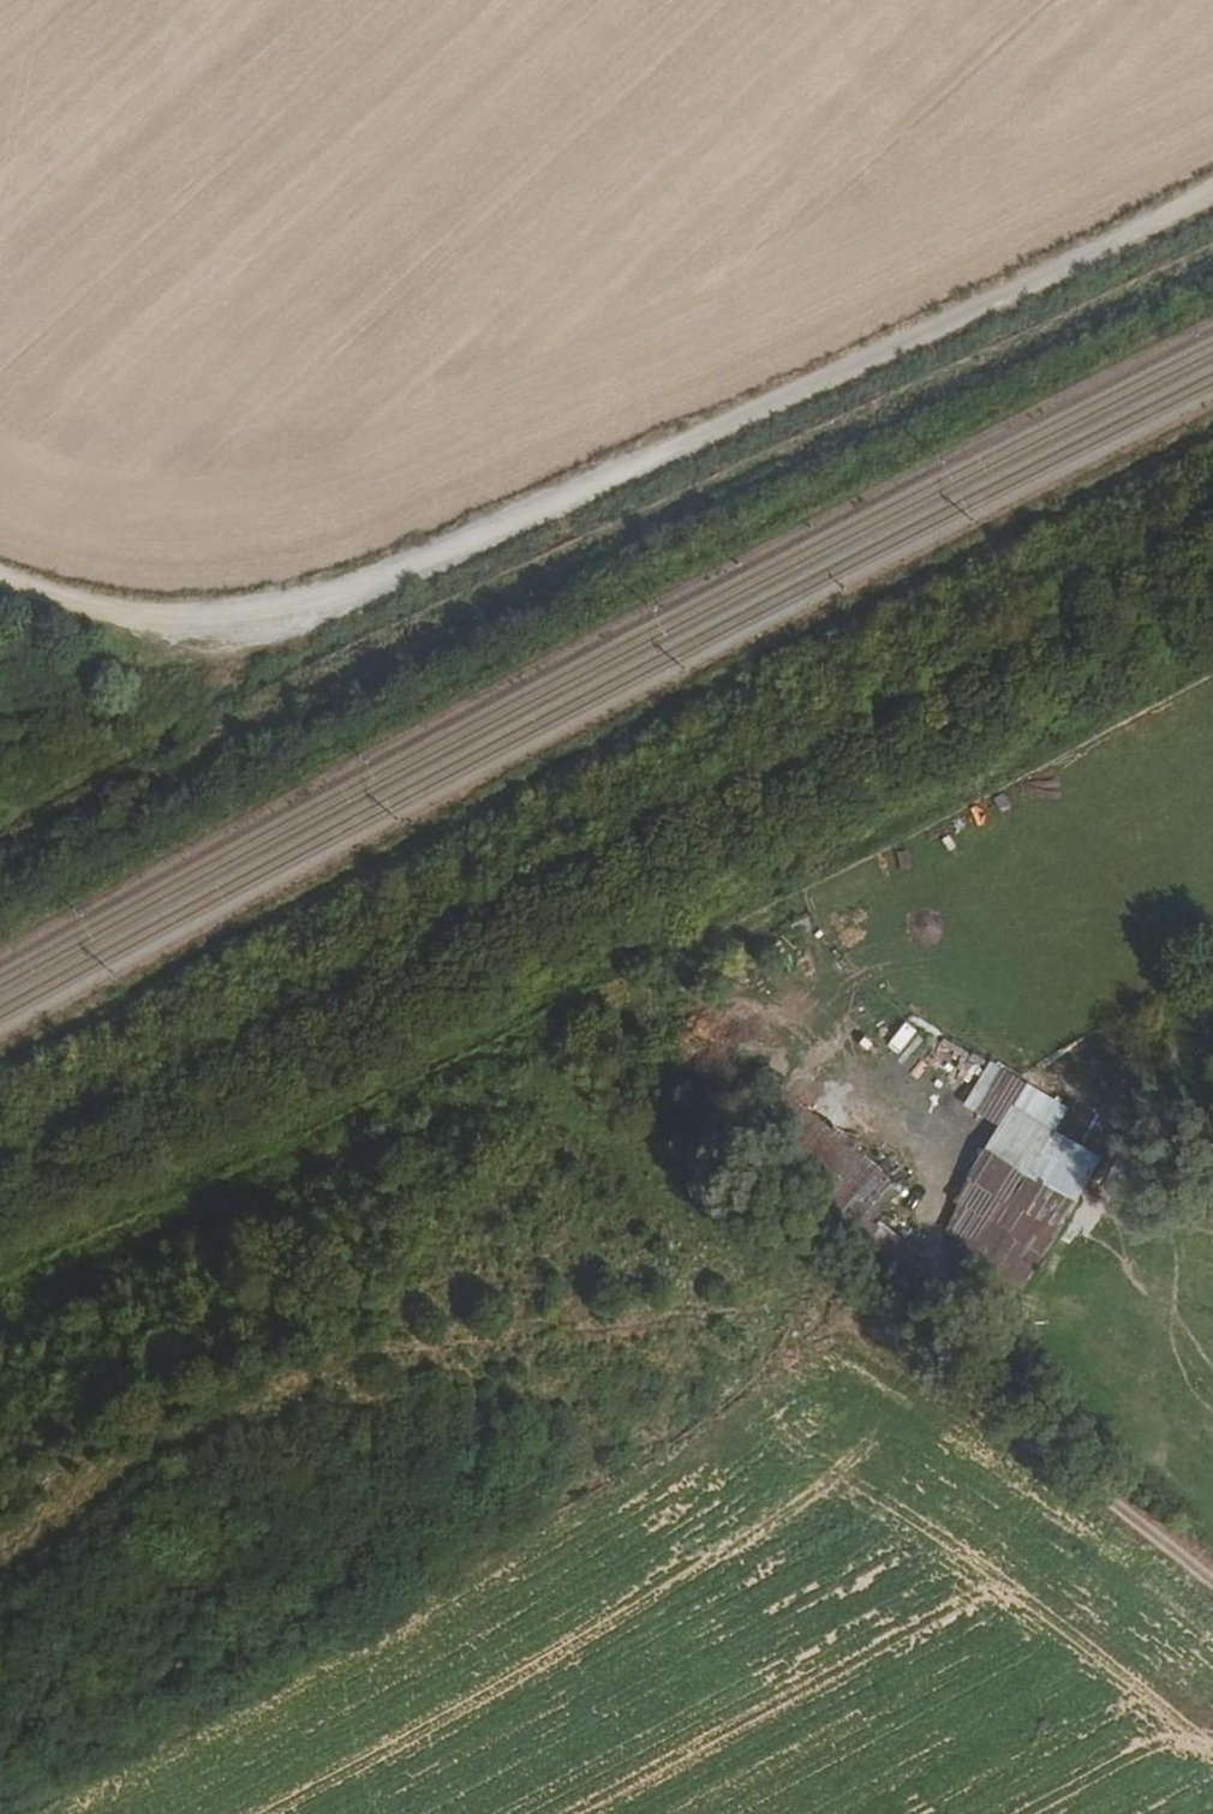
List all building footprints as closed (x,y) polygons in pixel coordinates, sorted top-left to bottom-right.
[(714,1133),(916,1284),(925,1272),(907,1258),(913,1250),(876,1222),(903,1186),(756,1076),(714,1133)] [(1083,1148),(1013,1103),(1005,1105),(996,1112),(977,1142),(1034,1177),(1068,1198),(1095,1156),(1083,1148)] [(1091,1138),(1083,1148),(1095,1156),(1103,1145),(1091,1138)] [(1068,1198),(1034,1177),(982,1261),(999,1271),(1016,1281),(1068,1198)] [(999,1271),(982,1261),(970,1278),(987,1291),(999,1271)]
